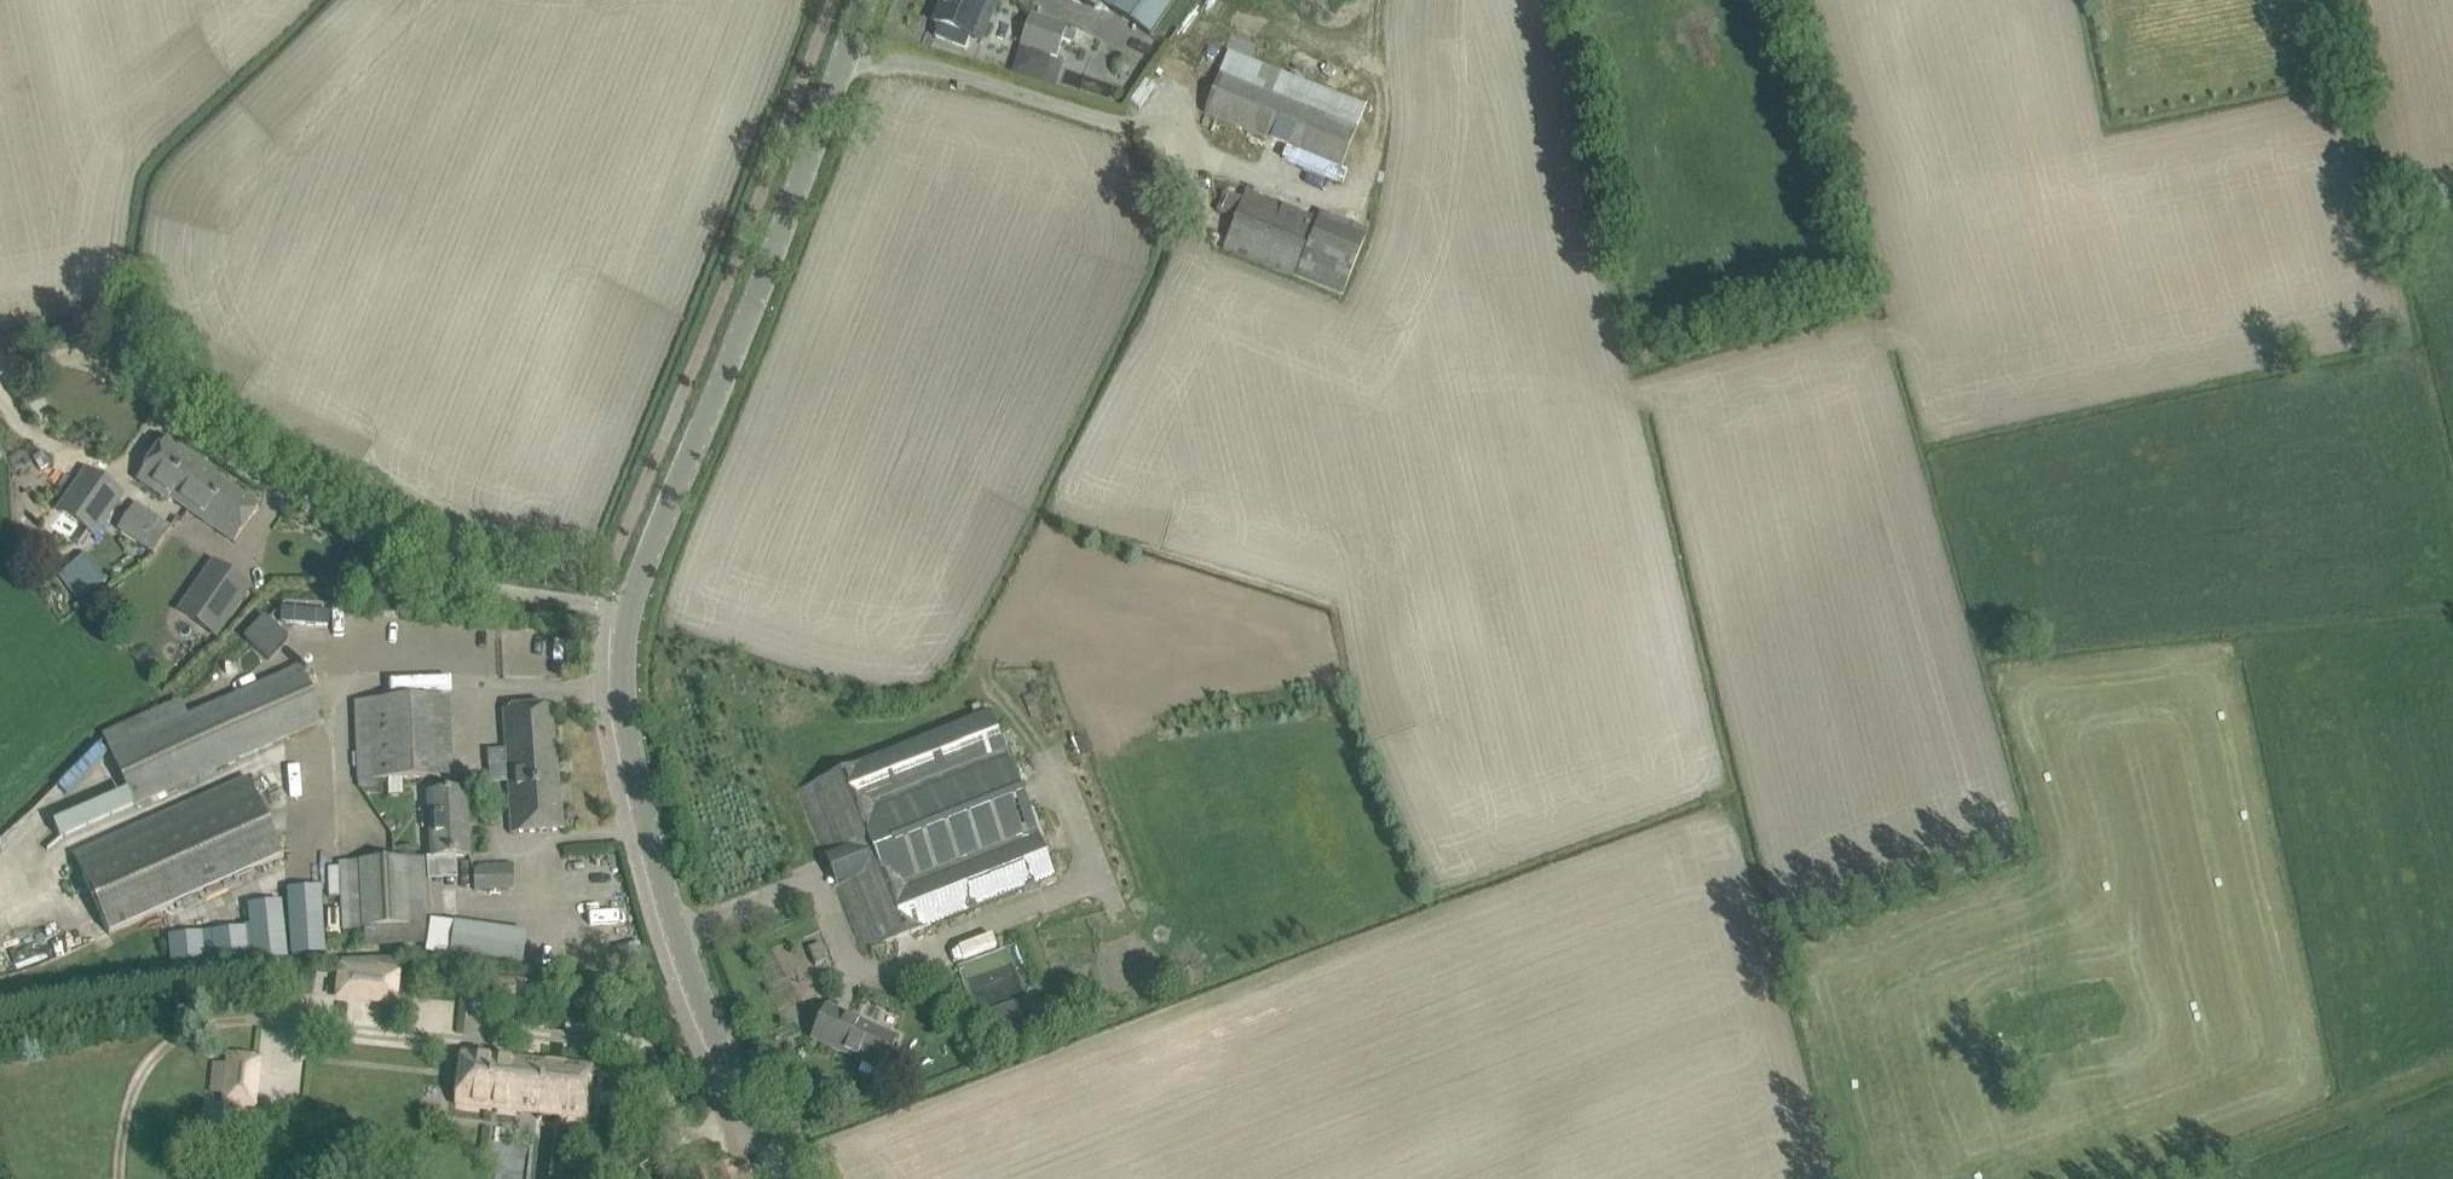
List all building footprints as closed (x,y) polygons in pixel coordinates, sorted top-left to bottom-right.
[(938,25),(934,36),(964,49),(984,0),(943,0),(934,23),(938,25)] [(1094,9),(1097,0),(1073,0),(1094,9)] [(1173,0),(1117,0),(1111,10),(1149,36),(1173,0)] [(1066,27),(1052,22),(1029,15),(1019,45),(1056,57),(1066,27)] [(1365,107),(1227,53),(1204,112),(1341,167),(1365,107)] [(1367,231),(1321,214),(1318,222),(1252,197),(1255,189),(1247,186),(1223,249),(1341,296),(1367,231)] [(197,461),(165,439),(137,479),(167,500),(169,498),(184,508),(192,495),(180,487),(197,461)] [(234,543),(244,529),(258,509),(213,477),(215,474),(197,461),(180,487),(192,495),(184,508),(234,543)] [(58,511),(93,535),(121,495),(86,471),(58,511)] [(153,555),(171,528),(157,519),(139,545),(153,555)] [(215,636),(248,588),(213,563),(179,611),(215,636)] [(335,633),(334,609),(278,609),(278,634),(335,633)] [(244,636),(267,661),(290,639),(266,614),(244,636)] [(135,805),(300,731),(322,721),(299,669),(111,753),(135,805)] [(355,702),(358,780),(433,778),(433,758),(451,757),(448,698),(355,702)] [(498,710),(504,763),(511,834),(563,831),(550,706),(498,710)] [(862,953),(885,944),(1054,877),(990,714),(798,790),(835,884),(862,953)] [(283,857),(247,779),(73,857),(108,936),(283,857)] [(432,858),(445,857),(469,856),(465,791),(427,794),(432,858)] [(343,930),(364,929),(365,944),(431,940),(426,858),(340,863),(343,930)] [(473,866),(474,890),(514,889),(513,865),(473,866)] [(290,952),(324,951),(322,884),(288,885),(290,952)] [(246,902),(248,926),(167,933),(170,973),(287,962),(282,899),(246,902)] [(434,923),(429,956),(525,969),(530,936),(434,923)] [(394,1003),(397,974),(341,968),(338,997),(394,1003)] [(495,980),(492,1005),(522,1009),(524,984),(495,980)] [(1043,1017),(1035,994),(979,1014),(987,1037),(1043,1017)] [(878,1079),(888,1057),(896,1038),(827,1008),(831,998),(830,998),(812,1039),(862,1061),(858,1070),(878,1079)] [(592,1068),(461,1054),(456,1105),(586,1119),(592,1068)] [(229,1057),(224,1103),(253,1106),(258,1060),(229,1057)]
